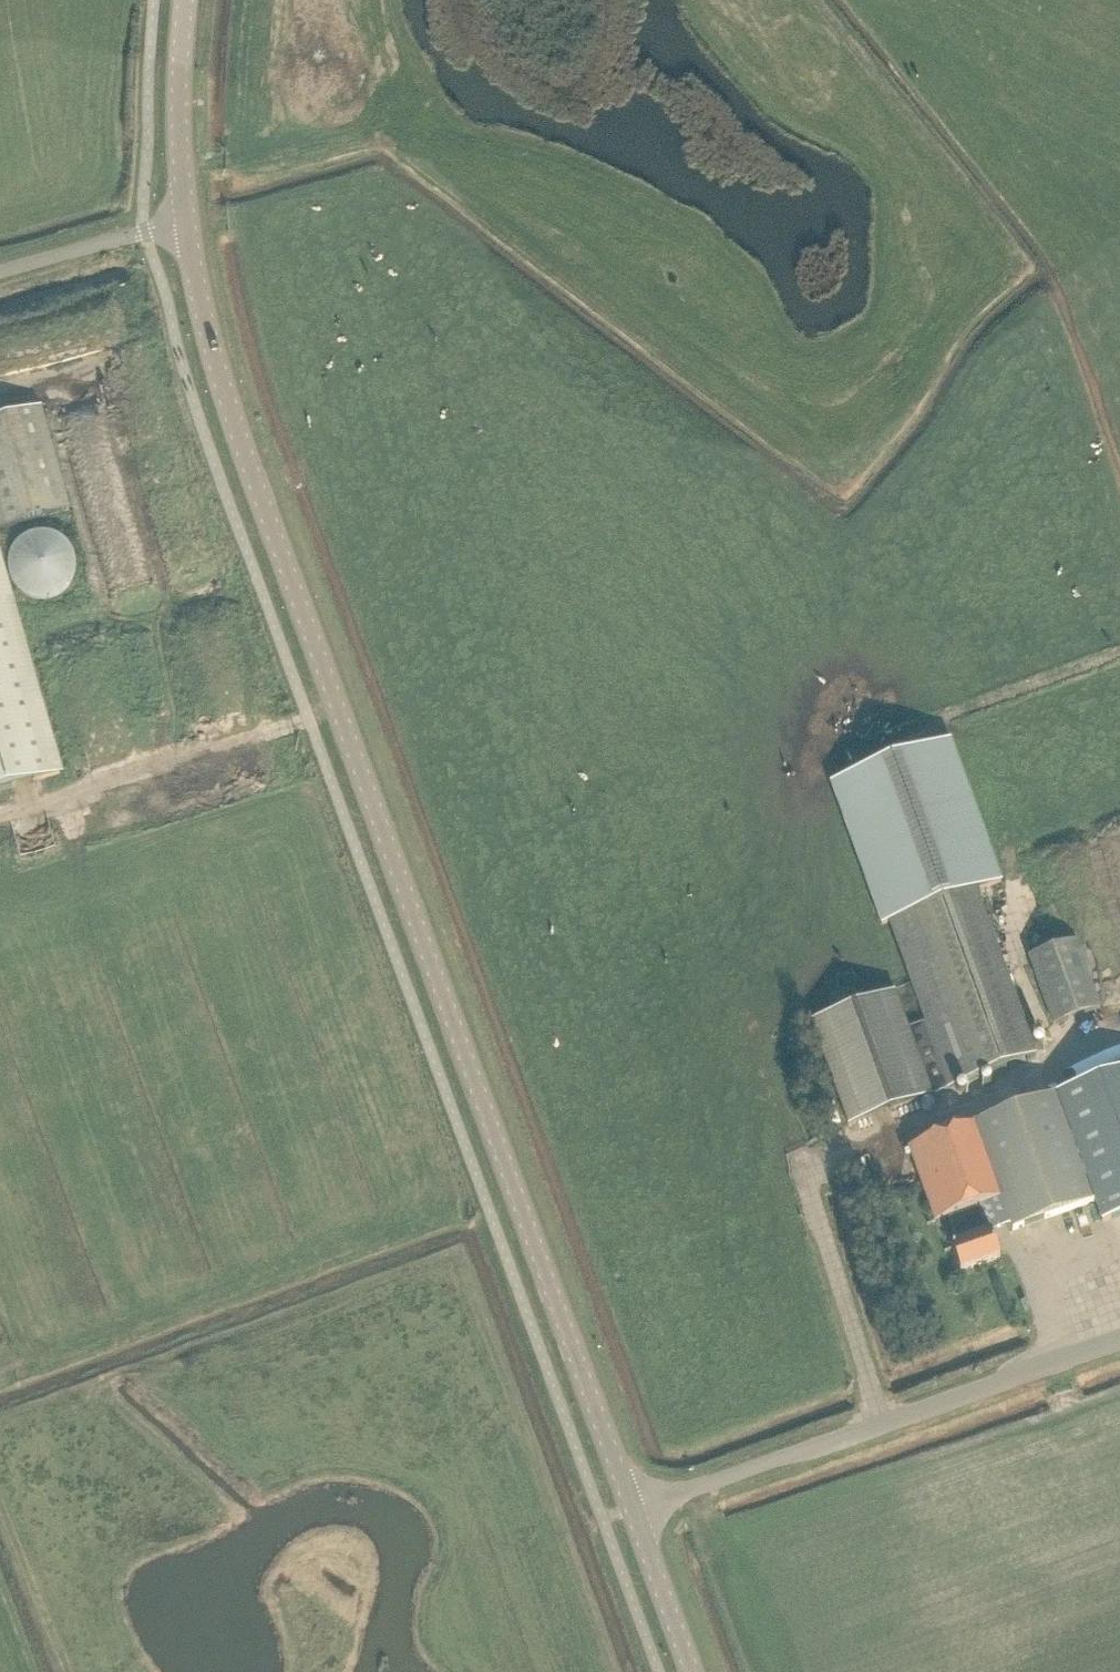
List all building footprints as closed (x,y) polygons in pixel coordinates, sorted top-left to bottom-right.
[(0,421),(0,530),(71,510),(42,409),(0,421)] [(8,561),(8,567),(8,573),(10,579),(12,584),(16,589),(20,593),(25,597),(31,599),(36,601),(42,601),(48,600),(54,599),(60,596),(65,593),(69,589),(72,584),(75,578),(76,572),(77,566),(76,560),(75,555),(72,549),(68,544),(64,540),(59,537),(54,534),(48,533),(42,532),(36,533),(30,534),(25,537),(20,540),(16,545),(12,549),(10,555),(8,561)] [(60,775),(0,565),(0,792),(60,775)] [(848,1127),(954,1089),(1037,1059),(976,891),(998,883),(947,742),(835,782),(876,894),(887,923),(891,922),(913,981),(928,1023),(910,1030),(896,992),(810,1023),(848,1127)] [(1077,941),(1028,958),(1053,1028),(1101,1011),(1077,941)] [(946,1221),(971,1212),(998,1203),(1010,1235),(1096,1204),(1103,1223),(1119,1217),(1119,1073),(1057,1096),(976,1124),(976,1126),(905,1152),(932,1226),(946,1221)] [(979,1239),(971,1212),(946,1221),(955,1247),(947,1250),(957,1278),(1001,1262),(991,1235),(979,1239)]
